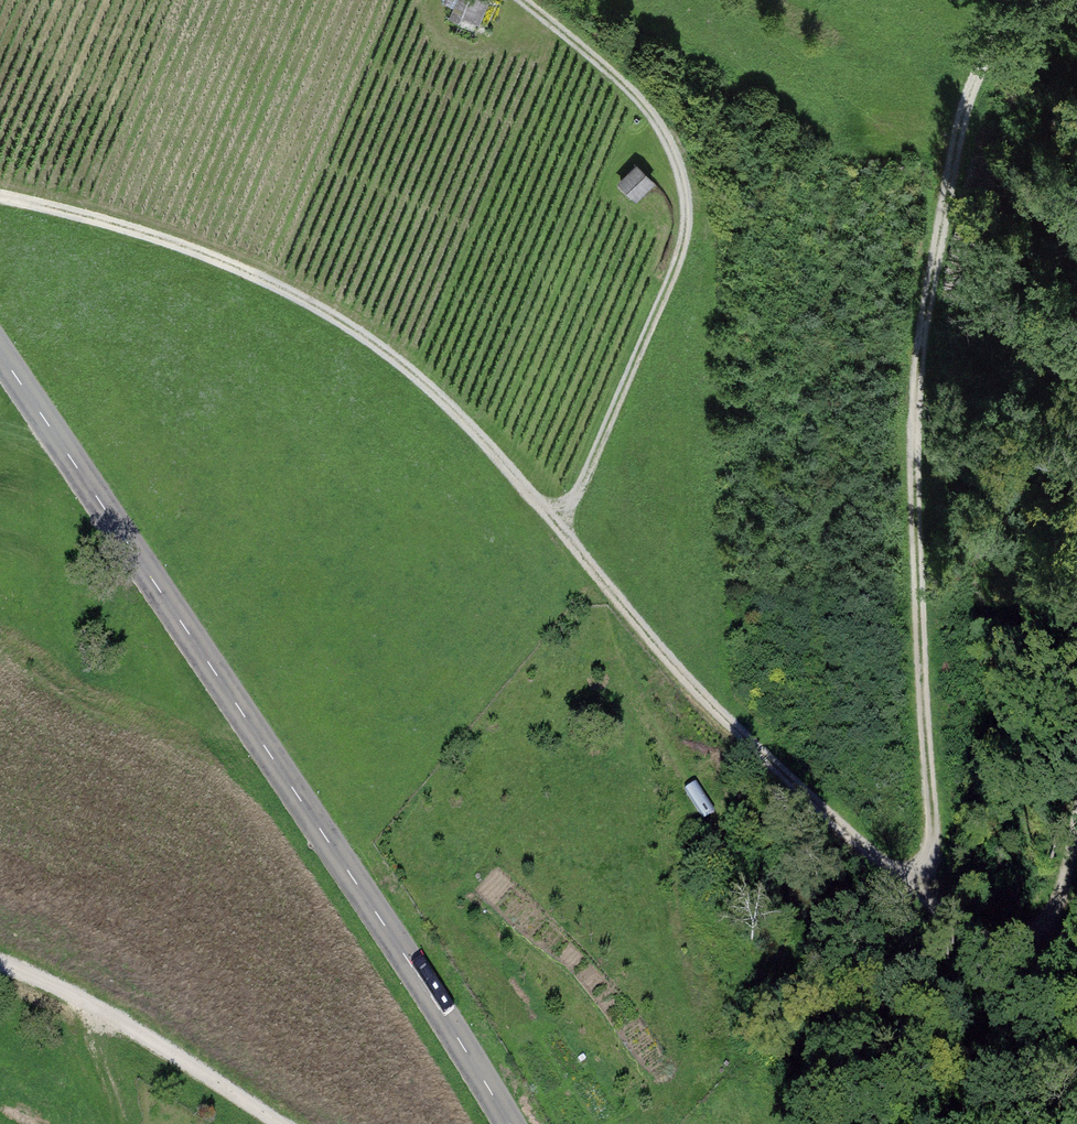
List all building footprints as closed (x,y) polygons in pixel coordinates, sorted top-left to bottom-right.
[(476,0),(449,0),(443,19),(477,31),(487,4),(476,0)] [(647,187),(630,167),(611,182),(628,203),(647,187)]
